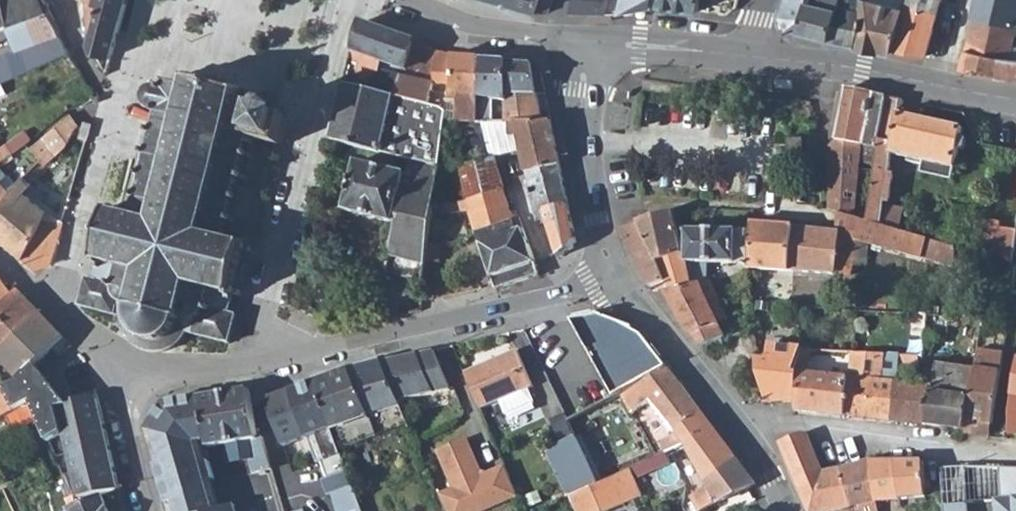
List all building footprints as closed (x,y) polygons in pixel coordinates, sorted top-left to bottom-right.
[(6,20),(8,27),(10,35),(16,51),(60,34),(57,28),(48,12),(42,0),(3,0),(6,20)] [(48,12),(57,28),(64,28),(62,0),(42,0),(48,12)] [(85,23),(120,34),(129,0),(94,0),(93,4),(98,5),(95,18),(85,15),(85,23)] [(513,6),(536,13),(540,0),(492,0),(513,6)] [(536,13),(538,13),(548,13),(552,0),(540,0),(536,13)] [(573,19),(626,19),(643,12),(656,7),(658,0),(578,0),(573,19)] [(656,7),(658,7),(697,12),(698,10),(700,0),(658,0),(656,7)] [(781,15),(787,31),(797,32),(807,0),(786,0),(781,15)] [(797,32),(829,39),(840,0),(807,0),(797,32)] [(829,39),(889,52),(891,49),(903,9),(868,0),(840,0),(829,39)] [(903,9),(905,0),(868,0),(903,9)] [(891,49),(924,56),(940,0),(905,0),(903,9),(891,49)] [(965,49),(998,57),(1009,58),(1015,24),(1015,0),(977,0),(965,49)] [(403,70),(436,83),(437,53),(437,49),(362,21),(355,50),(403,70)] [(103,55),(113,58),(120,34),(85,23),(87,44),(98,61),(103,55)] [(10,35),(8,27),(1,29),(0,30),(0,39),(10,35)] [(4,55),(13,77),(70,52),(60,34),(16,51),(4,55)] [(1007,78),(1015,78),(1015,59),(1009,58),(998,57),(965,49),(961,67),(1007,78)] [(347,84),(396,97),(403,70),(355,50),(347,84)] [(474,116),(473,122),(479,123),(480,98),(481,57),(477,57),(442,53),(441,77),(443,87),(451,89),(450,94),(459,95),(458,116),(474,116)] [(508,59),(481,57),(480,98),(507,102),(507,61),(508,59)] [(531,64),(507,61),(507,102),(507,122),(543,123),(551,120),(549,112),(541,113),(536,94),(545,95),(540,73),(531,64)] [(431,106),(436,83),(403,70),(396,97),(430,105),(431,106)] [(225,235),(228,223),(234,224),(235,219),(230,217),(234,202),(239,203),(240,199),(236,197),(239,180),(245,182),(247,178),(241,176),(245,158),(251,160),(252,155),(250,155),(252,146),(254,147),(256,140),(282,148),(290,118),(268,112),(268,109),(268,107),(265,102),(258,100),(254,105),(238,101),(240,89),(234,87),(232,92),(227,90),(228,87),(221,86),(221,88),(207,85),(208,82),(203,81),(202,83),(195,82),(196,78),(192,76),(188,88),(167,83),(166,89),(160,87),(159,89),(154,90),(150,92),(147,95),(146,98),(145,102),(146,105),(149,108),(153,111),(153,114),(156,114),(152,130),(149,130),(148,134),(153,135),(149,152),(144,152),(143,156),(148,157),(143,174),(139,172),(137,177),(142,178),(137,195),(133,193),(131,199),(137,200),(134,211),(121,208),(120,211),(116,210),(116,207),(112,206),(110,212),(104,210),(102,216),(108,217),(106,228),(103,227),(98,245),(102,246),(99,255),(92,254),(90,260),(97,261),(94,279),(86,277),(79,306),(120,315),(121,325),(124,333),(128,340),(133,345),(139,349),(144,351),(152,353),(158,353),(165,352),(170,350),(175,347),(180,344),(183,338),(187,332),(228,343),(236,315),(228,313),(233,296),(239,298),(242,292),(234,290),(237,280),(241,280),(245,264),(243,263),(245,252),(251,254),(253,248),(247,246),(249,241),(243,240),(242,243),(237,241),(238,239),(225,235)] [(441,157),(446,122),(448,111),(443,109),(431,106),(430,105),(396,97),(347,84),(332,140),(414,161),(439,167),(440,166),(441,157)] [(829,155),(829,211),(838,213),(853,218),(862,148),(870,93),(845,88),(836,137),(829,155)] [(862,148),(877,152),(887,96),(870,93),(862,148)] [(901,109),(903,100),(887,96),(877,152),(864,221),(897,231),(900,211),(881,207),(881,202),(887,203),(892,175),(887,174),(891,152),(906,154),(905,162),(922,165),(923,158),(931,159),(930,163),(955,168),(959,148),(962,148),(964,147),(967,139),(961,136),(963,128),(921,119),(922,113),(901,109)] [(507,102),(480,98),(479,123),(484,123),(507,122),(507,102)] [(79,126),(70,115),(30,142),(26,145),(40,160),(46,165),(56,159),(59,162),(79,126)] [(85,120),(79,139),(88,141),(94,122),(85,120)] [(462,169),(467,200),(503,189),(495,160),(522,153),(527,174),(561,166),(551,120),(543,123),(507,122),(484,123),(492,158),(462,169)] [(26,145),(30,142),(29,140),(25,131),(0,146),(0,161),(26,145)] [(801,155),(802,140),(788,139),(786,154),(801,155)] [(0,161),(0,203),(20,175),(40,160),(26,145),(0,161)] [(451,159),(441,157),(440,166),(450,168),(451,159)] [(386,269),(424,280),(426,267),(429,242),(434,206),(439,167),(414,161),(410,175),(359,162),(345,210),(398,223),(386,269)] [(537,221),(548,219),(546,212),(570,206),(561,166),(527,174),(537,221)] [(20,175),(0,203),(0,239),(22,257),(22,258),(45,217),(56,218),(58,213),(46,210),(25,193),(32,185),(20,175)] [(467,200),(476,233),(514,222),(515,231),(524,228),(520,218),(512,220),(503,189),(467,200)] [(570,206),(546,212),(548,219),(558,257),(571,248),(578,242),(570,206)] [(653,252),(684,252),(674,213),(649,221),(637,224),(653,252)] [(791,271),(835,273),(849,274),(850,266),(865,267),(868,243),(873,244),(883,247),(920,257),(921,253),(941,259),(946,244),(897,231),(864,221),(853,218),(838,213),(836,232),(793,227),(792,236),(793,237),(791,271)] [(53,264),(65,221),(56,218),(45,217),(22,258),(32,266),(35,269),(38,267),(53,264)] [(986,221),(981,251),(991,253),(996,228),(997,223),(986,221)] [(476,233),(495,288),(539,275),(535,264),(524,228),(515,231),(514,222),(476,233)] [(793,227),(753,222),(752,232),(792,236),(793,227)] [(668,278),(653,252),(637,224),(620,232),(653,286),(668,278)] [(996,228),(991,253),(993,253),(1008,262),(1014,231),(996,228)] [(686,230),(684,252),(653,252),(668,278),(653,286),(697,283),(696,277),(690,277),(687,262),(749,264),(752,232),(686,230)] [(749,268),(791,271),(793,237),(792,236),(752,232),(749,264),(749,268)] [(441,266),(445,241),(429,242),(426,267),(441,266)] [(709,278),(698,282),(697,283),(653,286),(656,292),(664,289),(666,293),(666,294),(680,319),(699,344),(723,334),(720,327),(718,323),(724,321),(728,319),(709,278)] [(0,282),(0,306),(10,297),(0,282)] [(659,297),(666,293),(664,289),(656,292),(659,296),(659,297)] [(40,314),(17,291),(10,297),(0,306),(0,354),(40,314)] [(409,303),(411,313),(416,312),(420,312),(421,302),(409,303)] [(72,346),(41,315),(40,314),(0,354),(0,360),(0,375),(6,387),(7,388),(18,410),(33,405),(40,420),(49,441),(56,436),(64,430),(71,461),(62,464),(59,464),(72,496),(76,506),(83,503),(81,496),(119,489),(109,448),(103,422),(97,400),(62,408),(33,368),(37,364),(54,349),(60,356),(72,346)] [(593,314),(573,319),(614,396),(615,395),(668,367),(642,335),(633,330),(622,322),(603,315),(600,314),(593,314)] [(947,321),(922,319),(921,334),(947,335),(947,321)] [(760,379),(761,387),(767,402),(796,400),(803,348),(774,345),(773,355),(761,355),(758,354),(757,370),(760,379)] [(810,364),(812,348),(803,348),(796,400),(795,409),(846,415),(854,350),(845,350),(843,358),(847,358),(846,368),(846,376),(810,374),(810,364)] [(421,352),(382,361),(400,401),(451,390),(434,350),(422,353),(421,352)] [(517,350),(464,373),(479,409),(499,400),(529,387),(531,386),(517,350)] [(882,365),(883,353),(854,350),(846,415),(891,419),(896,382),(879,380),(882,365)] [(882,365),(898,366),(899,354),(883,353),(882,365)] [(952,425),(965,428),(966,421),(974,368),(933,362),(934,355),(920,355),(899,354),(898,366),(897,377),(931,380),(930,385),(927,423),(952,425)] [(348,370),(375,436),(409,423),(400,401),(382,361),(357,366),(348,370)] [(846,368),(810,364),(810,374),(846,376),(846,368)] [(652,404),(674,432),(703,412),(668,367),(615,395),(626,417),(628,416),(652,404)] [(966,421),(994,424),(1000,372),(974,368),(966,421)] [(345,446),(375,436),(348,370),(315,382),(314,382),(325,411),(332,428),(338,425),(345,446)] [(332,428),(325,411),(314,382),(292,388),(293,395),(256,400),(261,420),(259,420),(273,470),(274,476),(280,475),(277,466),(287,464),(281,448),(299,441),(332,428)] [(930,385),(896,382),(891,419),(927,423),(930,385)] [(534,401),(529,387),(499,400),(505,414),(534,401)] [(6,415),(18,411),(18,410),(7,388),(0,391),(0,418),(6,415)] [(256,472),(273,470),(259,420),(250,389),(201,396),(207,440),(208,446),(225,443),(228,462),(252,459),(253,473),(256,472)] [(573,434),(597,482),(613,474),(627,467),(639,462),(622,425),(630,421),(628,416),(626,417),(615,395),(614,396),(567,421),(573,434)] [(201,396),(165,403),(151,431),(169,510),(216,510),(197,442),(207,440),(201,396)] [(26,425),(40,420),(33,405),(18,410),(18,411),(6,415),(12,431),(26,425)] [(718,501),(756,483),(716,430),(703,412),(674,432),(682,442),(709,486),(692,494),(701,510),(719,502),(718,501)] [(12,431),(6,415),(0,418),(0,436),(12,431)] [(994,424),(966,421),(965,428),(965,432),(992,435),(994,424)] [(56,436),(62,464),(71,461),(64,430),(56,436)] [(656,441),(663,451),(682,442),(674,432),(656,441)] [(852,504),(842,468),(821,473),(807,433),(802,432),(778,442),(808,510),(823,510),(852,504)] [(545,448),(568,495),(569,495),(597,482),(573,434),(545,448)] [(436,452),(452,489),(462,510),(486,510),(518,497),(518,495),(505,466),(488,473),(480,470),(467,439),(436,452)] [(0,442),(0,469),(11,463),(1,441),(0,442)] [(940,486),(964,485),(963,465),(942,459),(911,459),(870,460),(864,462),(842,468),(852,504),(867,501),(876,499),(901,499),(902,497),(926,496),(924,474),(933,474),(934,469),(939,469),(940,486)] [(627,467),(613,474),(625,502),(640,495),(627,467)] [(999,467),(1002,496),(995,498),(996,510),(1015,510),(1015,468),(999,467)] [(274,476),(273,470),(256,472),(267,510),(284,510),(274,476)] [(349,470),(319,480),(324,497),(330,496),(335,510),(362,510),(349,470)] [(613,474),(597,482),(569,495),(577,510),(605,510),(625,502),(613,474)] [(439,495),(446,510),(462,510),(452,489),(439,495)] [(102,495),(83,503),(76,506),(72,496),(66,499),(69,506),(68,507),(70,510),(109,510),(102,495)]
